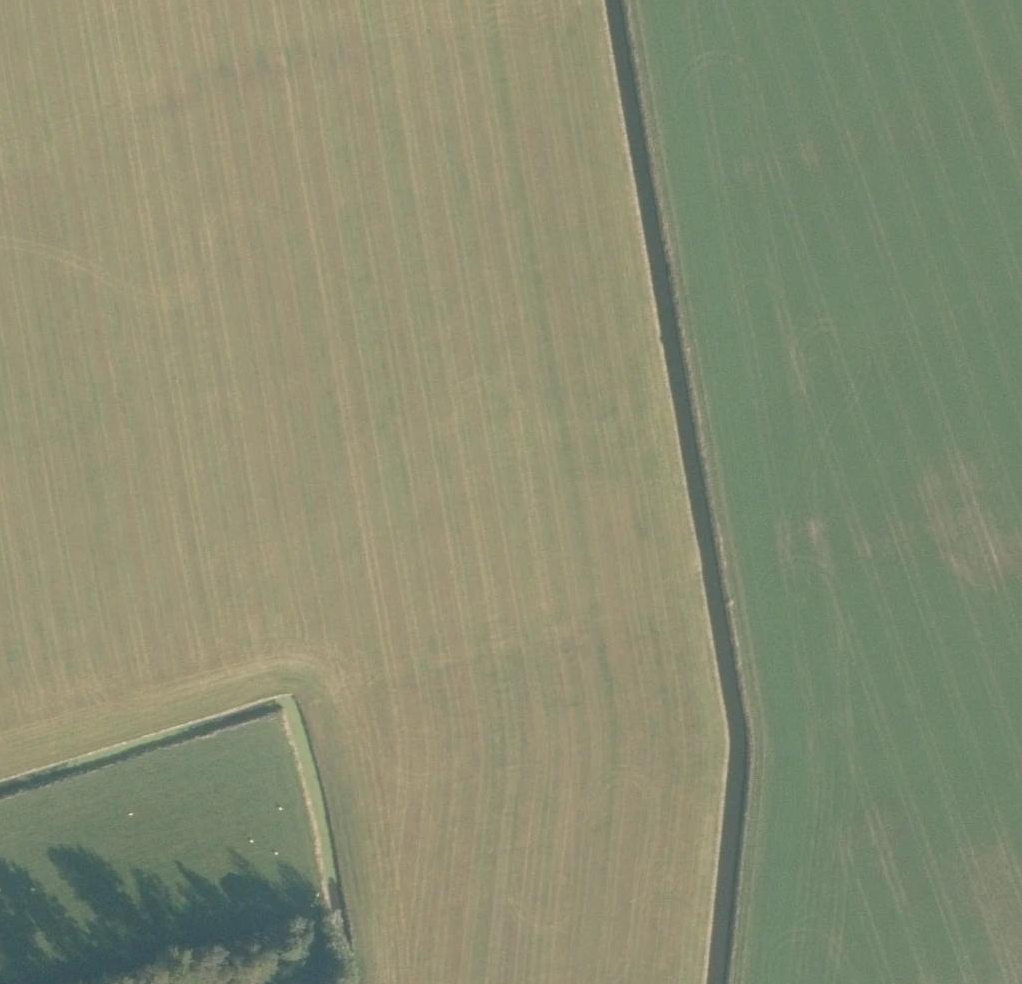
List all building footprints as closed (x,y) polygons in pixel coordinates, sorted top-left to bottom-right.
[(249,973),(213,983),(252,983),(249,973)]
